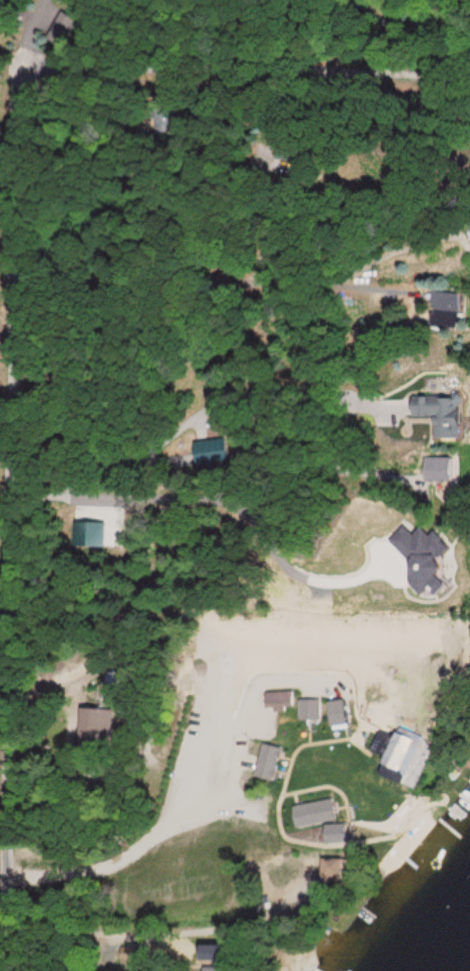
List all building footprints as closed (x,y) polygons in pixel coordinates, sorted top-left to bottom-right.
[(446,326),(469,326),(469,294),(447,294),(446,326)] [(451,417),(451,437),(469,438),(469,406),(444,406),(444,398),(424,398),(424,417),(451,417)] [(192,445),(198,468),(220,462),(214,439),(192,445)] [(452,473),(452,481),(469,481),(469,473),(452,473)] [(325,720),(325,700),(303,700),(303,720),(325,720)] [(404,735),(388,734),(387,753),(402,754),(404,735)]
